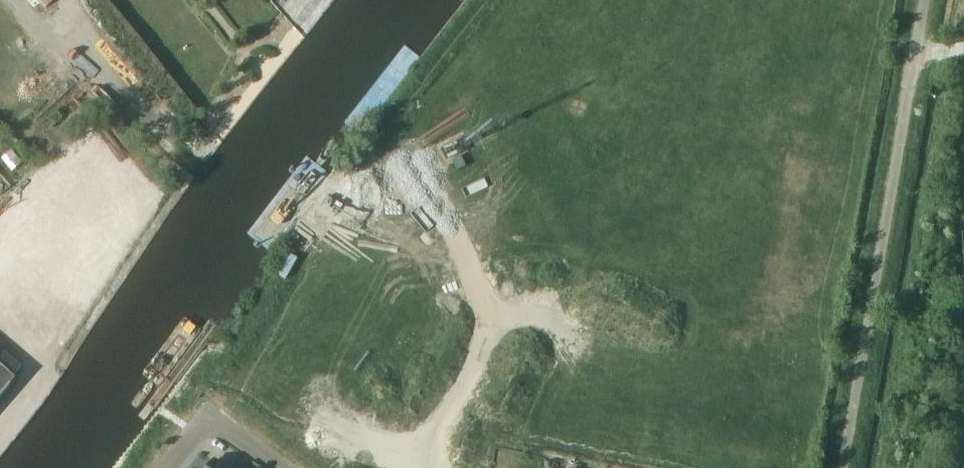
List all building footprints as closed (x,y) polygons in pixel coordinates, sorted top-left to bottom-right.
[(58,0),(39,0),(47,9),(58,0)] [(135,171),(97,125),(66,151),(104,197),(135,171)] [(12,171),(22,162),(12,150),(2,159),(12,171)] [(104,197),(66,151),(35,176),(73,222),(104,197)] [(73,222),(35,176),(4,202),(42,248),(73,222)] [(4,202),(0,205),(0,259),(12,273),(42,248),(4,202)] [(0,259),(0,283),(12,273),(0,259)] [(15,379),(0,366),(0,397),(15,379)]
